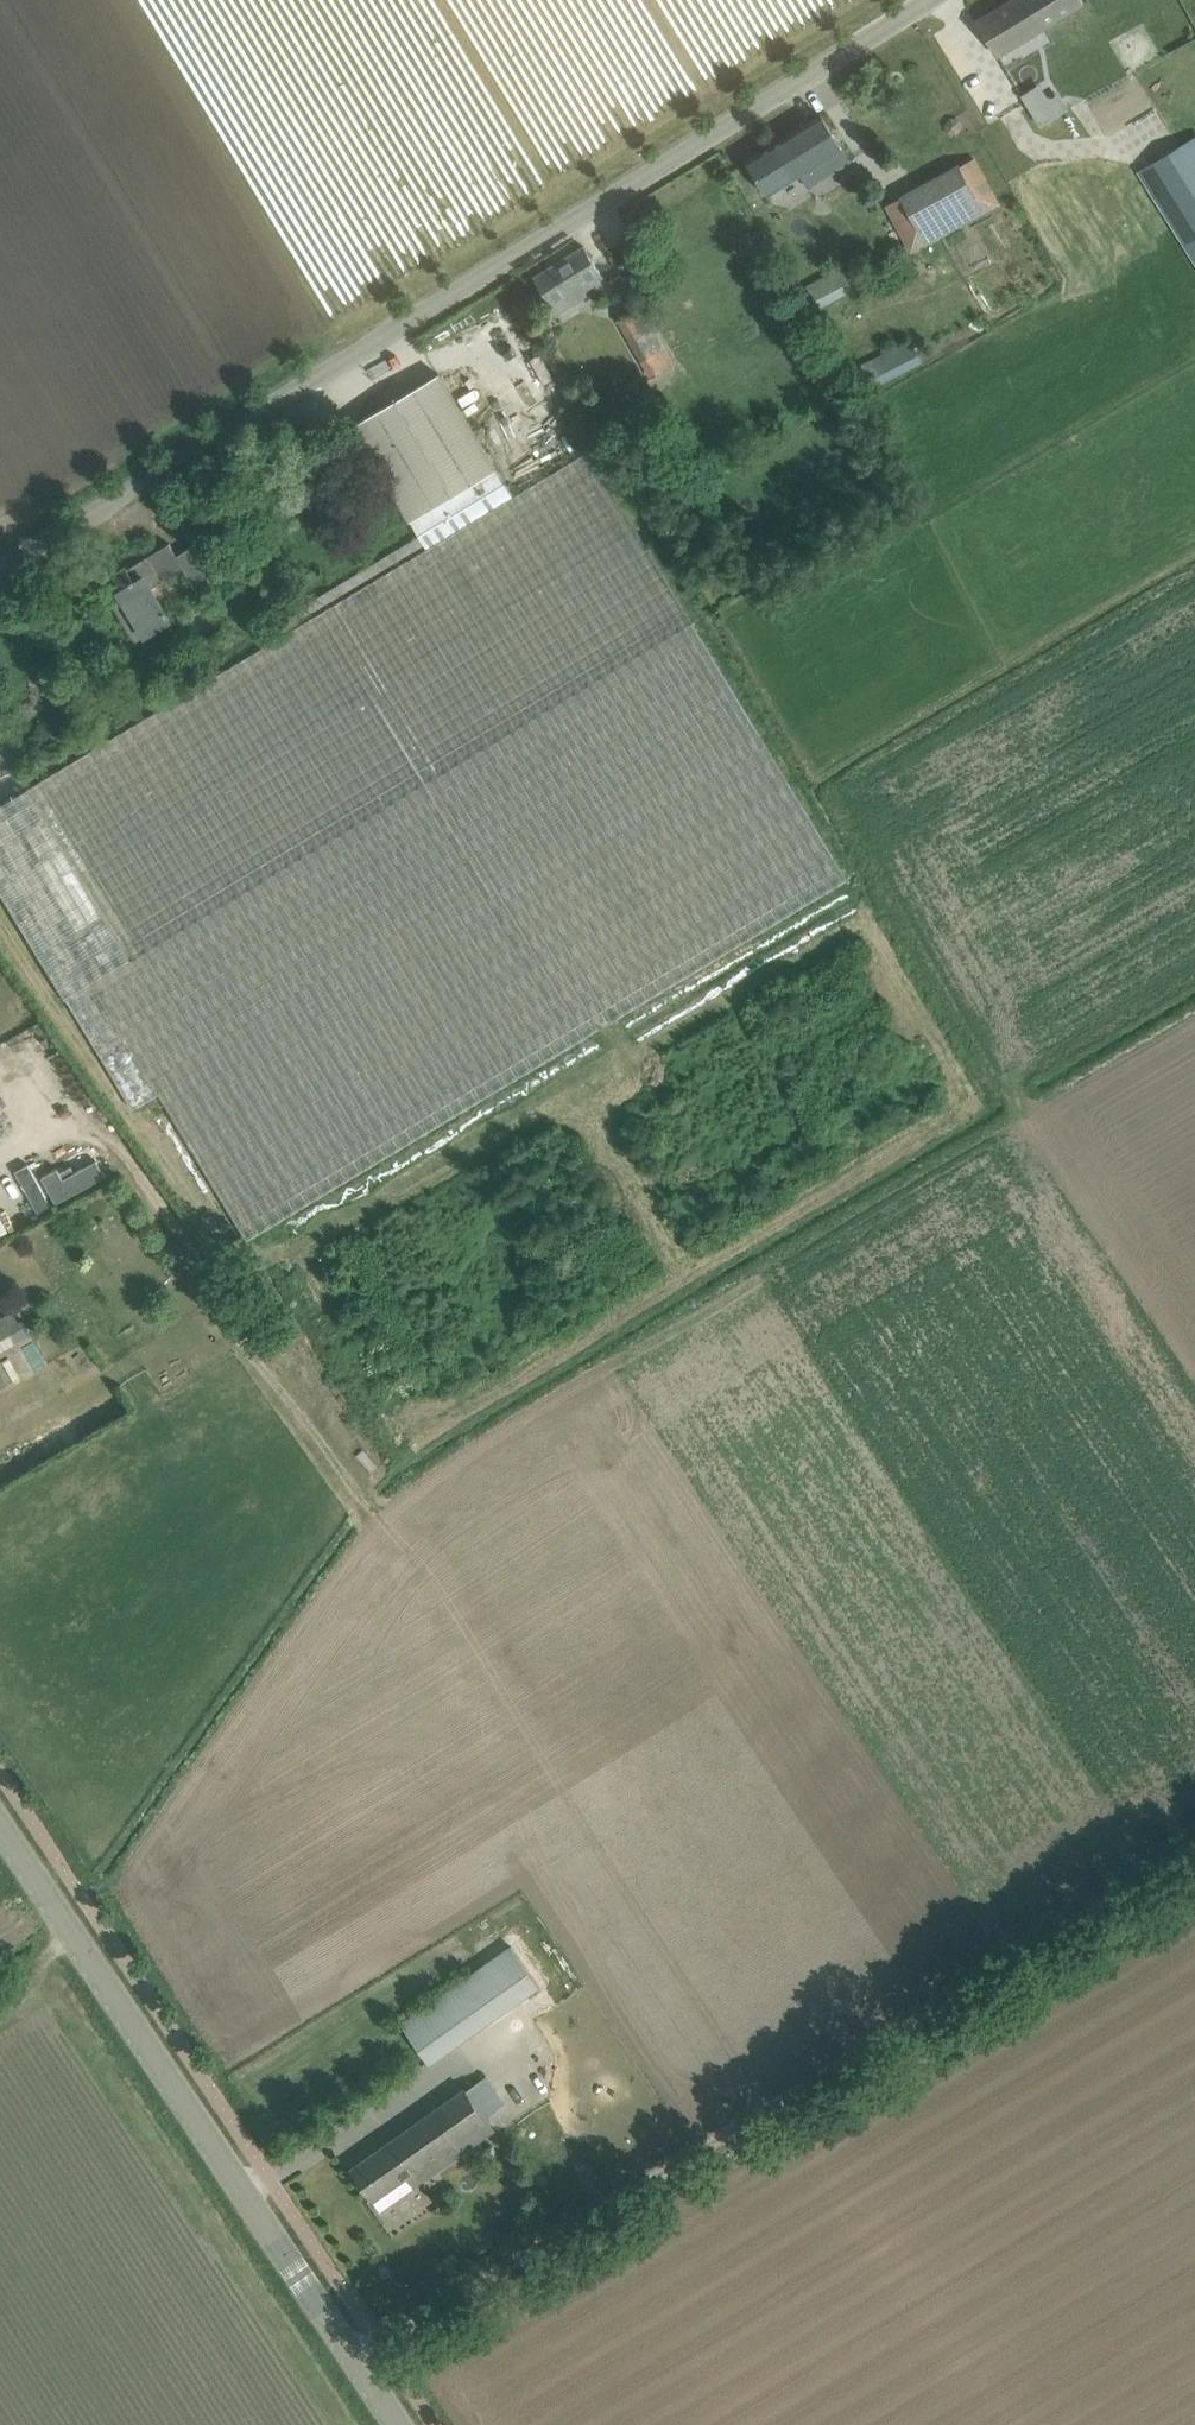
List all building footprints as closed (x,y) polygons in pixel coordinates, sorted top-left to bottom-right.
[(999,55),(1085,3),(1083,0),(1009,0),(977,19),(999,55)] [(808,186),(850,160),(822,113),(747,159),(768,194),(800,174),(808,186)] [(1141,171),(1194,258),(1194,136),(1161,158),(1145,167),(1141,171)] [(887,205),(912,251),(1000,203),(975,157),(887,205)] [(607,282),(585,245),(535,276),(553,304),(569,294),(574,302),(607,282)] [(808,286),(819,307),(853,288),(841,267),(808,286)] [(673,363),(641,307),(649,302),(630,269),(616,277),(635,310),(620,319),(652,375),(673,363)] [(856,368),(866,389),(921,361),(911,340),(856,368)] [(0,805),(0,888),(133,1109),(160,1093),(248,1239),(849,877),(590,449),(513,495),(440,373),(354,424),(427,547),(0,805)] [(528,458),(547,448),(539,433),(520,443),(528,458)] [(197,589),(216,577),(196,543),(178,554),(170,542),(152,554),(153,556),(145,562),(143,559),(128,568),(127,565),(113,573),(123,588),(120,589),(129,605),(119,611),(137,640),(172,619),(152,587),(184,567),(197,589)] [(94,1146),(42,1170),(57,1201),(109,1177),(94,1146)] [(38,1211),(54,1203),(31,1161),(15,1170),(38,1211)] [(8,1232),(0,1210),(0,1235),(8,1232)] [(18,1340),(13,1332),(22,1327),(13,1311),(0,1318),(0,1350),(18,1340)] [(403,2021),(432,2061),(540,1985),(512,1945),(403,2021)] [(466,2088),(394,2139),(415,2168),(426,2160),(434,2171),(494,2128),(486,2116),(505,2102),(486,2075),(467,2089),(466,2088)] [(415,2168),(394,2139),(354,2167),(375,2198),(408,2174),(415,2184),(434,2171),(426,2160),(415,2168)]
